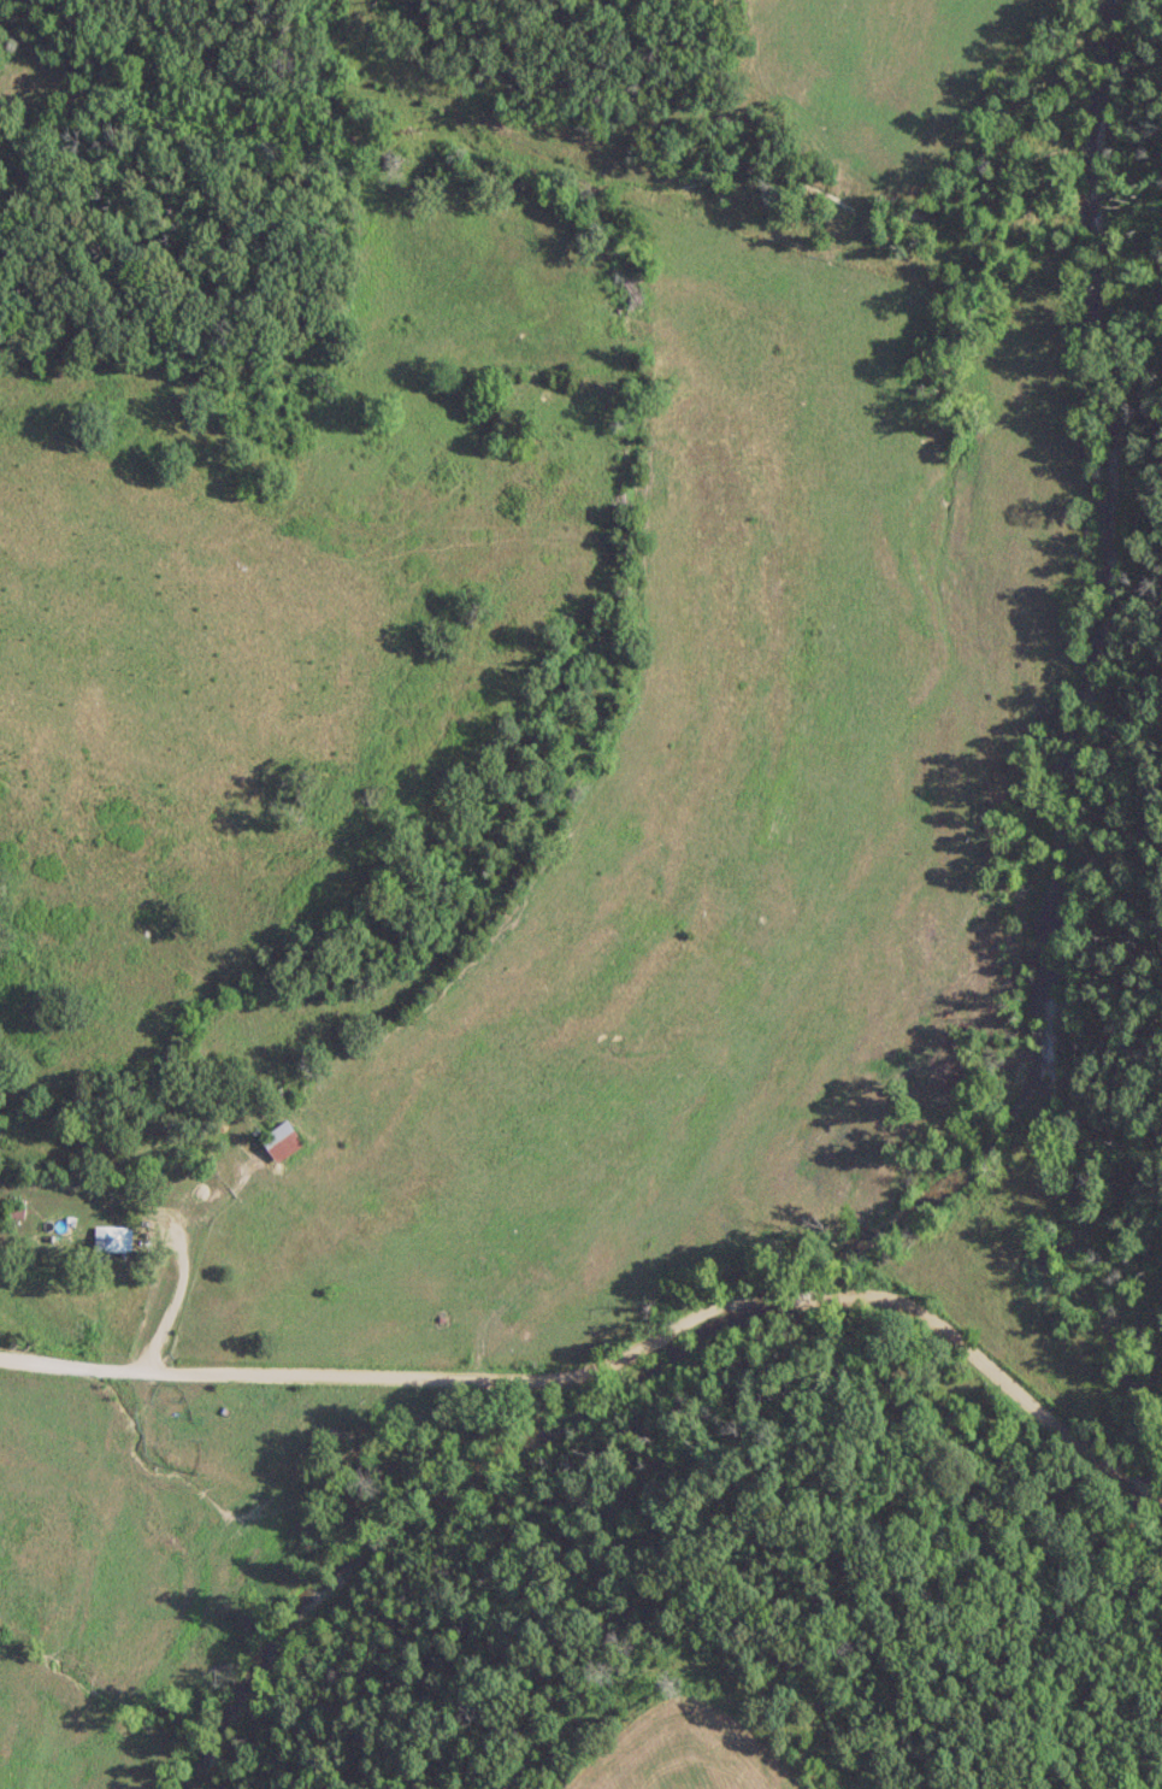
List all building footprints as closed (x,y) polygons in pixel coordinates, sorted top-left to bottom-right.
[(279,1163),(307,1144),(289,1119),(261,1138),(279,1163)] [(132,1226),(94,1226),(94,1251),(132,1251),(132,1226)]
